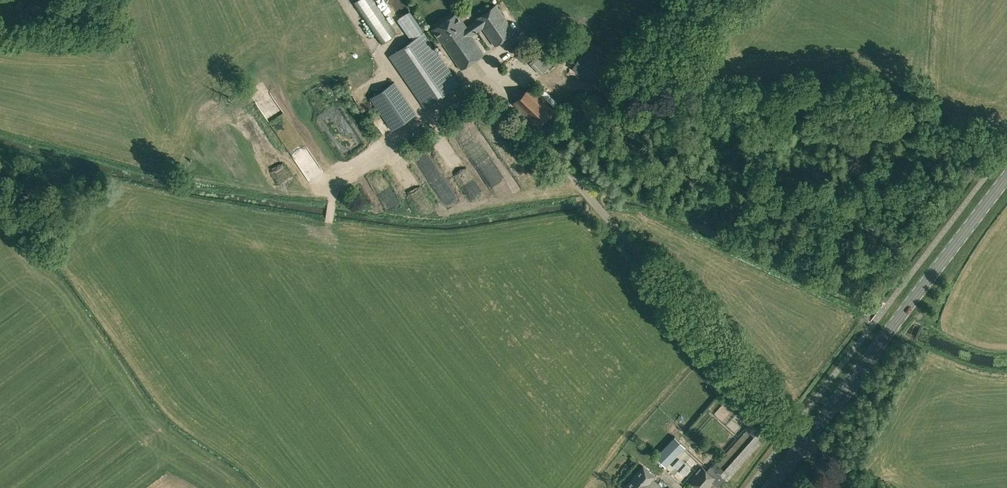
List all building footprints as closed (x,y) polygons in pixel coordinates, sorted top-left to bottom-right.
[(496,5),(476,18),(478,21),(482,27),(494,45),(514,32),(496,5)] [(457,13),(432,29),(460,69),(483,53),(470,35),(482,27),(478,21),(467,28),(457,13)] [(459,84),(423,32),(389,56),(425,107),(459,84)] [(545,39),(535,49),(541,56),(552,46),(545,39)] [(541,56),(535,49),(526,58),(531,64),(541,56)] [(607,69),(581,53),(572,67),(597,84),(607,69)] [(416,113),(394,82),(369,98),(392,130),(416,113)] [(555,110),(530,86),(512,103),(538,128),(555,110)] [(246,157),(256,150),(247,138),(237,145),(246,157)] [(306,149),(290,157),(293,164),(298,161),(305,173),(315,168),(306,149)] [(765,437),(750,423),(710,466),(725,478),(726,479),(765,437)] [(666,467),(685,446),(675,436),(655,457),(666,467)] [(689,475),(700,460),(693,454),(682,470),(689,475)] [(651,479),(654,475),(643,466),(625,487),(627,487),(662,487),(651,479)] [(689,480),(698,487),(709,487),(714,482),(718,486),(725,478),(710,466),(707,470),(702,466),(689,480)]
